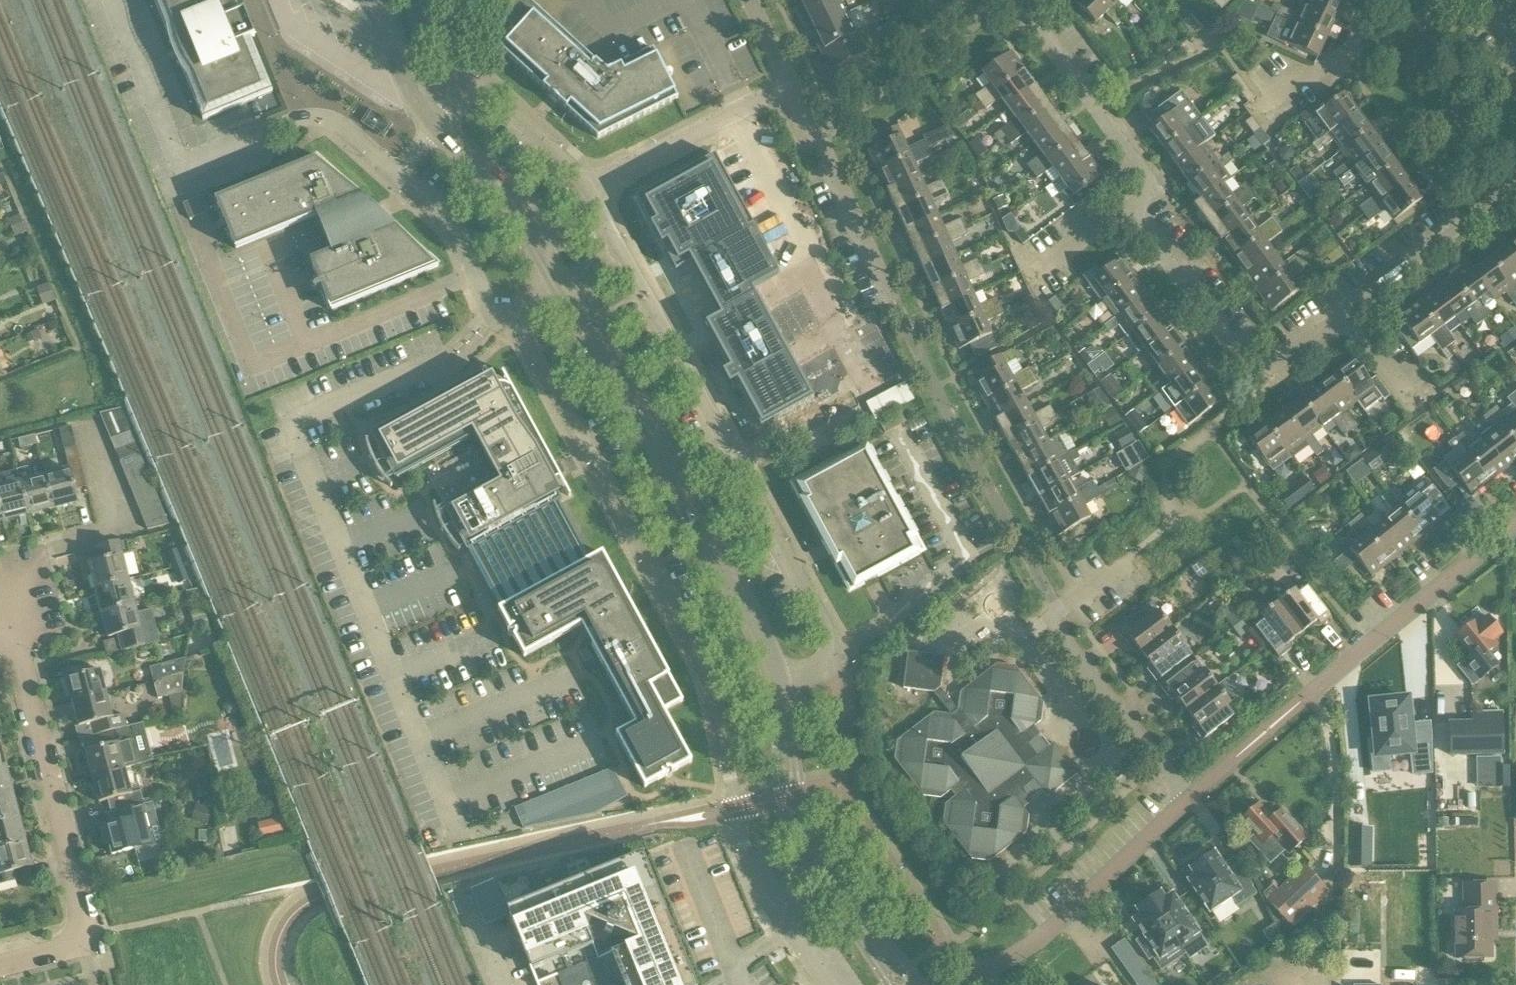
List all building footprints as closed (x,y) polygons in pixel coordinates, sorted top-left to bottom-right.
[(174,51),(177,57),(203,120),(253,100),(272,92),(250,38),(255,36),(254,32),(242,3),(237,5),(235,0),(154,0),(174,51)] [(678,99),(653,49),(607,72),(528,0),(515,0),(510,7),(499,18),(515,33),(500,49),(505,54),(548,93),(547,93),(560,105),(560,104),(598,138),(678,99)] [(800,12),(825,0),(795,0),(800,12)] [(839,0),(825,0),(800,12),(807,26),(812,24),(814,29),(845,14),(839,0)] [(880,6),(885,17),(903,8),(899,0),(892,0),(880,6)] [(1105,0),(1073,0),(1095,23),(1105,13),(1115,24),(1122,18),(1105,0)] [(1122,18),(1128,12),(1118,1),(1119,0),(1105,0),(1122,18)] [(1221,10),(1228,4),(1224,0),(1212,0),(1221,10)] [(1237,11),(1253,18),(1259,5),(1247,0),(1242,0),(1237,11)] [(1305,3),(1337,19),(1346,0),(1298,0),(1305,3)] [(1282,7),(1278,15),(1328,38),(1337,19),(1305,3),(1300,15),(1282,7)] [(908,26),(916,22),(911,11),(903,15),(908,26)] [(845,14),(814,29),(816,34),(812,36),(819,50),(854,32),(845,14)] [(1191,15),(1185,21),(1197,34),(1203,28),(1191,15)] [(1328,38),(1278,15),(1267,37),(1286,46),(1287,44),(1318,59),(1328,38)] [(1185,21),(1178,27),(1190,40),(1197,34),(1185,21)] [(862,29),(854,32),(819,50),(826,65),(830,63),(833,69),(872,50),(862,29)] [(980,103),(1024,69),(1011,51),(982,73),(991,84),(975,96),(980,103)] [(1024,69),(980,103),(985,110),(1001,98),(1009,108),(1037,87),(1024,69)] [(1239,91),(1246,85),(1238,74),(1230,80),(1239,91)] [(1255,98),(1246,85),(1239,91),(1248,103),(1255,98)] [(1037,87),(1009,108),(1016,119),(1001,130),(1006,137),(1050,104),(1037,87)] [(1156,107),(1144,116),(1151,126),(1148,128),(1162,146),(1201,118),(1180,89),(1176,93),(1156,107)] [(1344,93),(1340,96),(1334,90),(1300,116),(1305,123),(1304,124),(1317,141),(1358,112),(1344,93)] [(1063,122),(1050,104),(1006,137),(1011,145),(1027,133),(1034,143),(1063,122)] [(961,115),(954,121),(960,128),(974,117),(969,109),(961,115)] [(1317,141),(1313,144),(1318,151),(1334,140),(1342,150),(1370,129),(1358,112),(1317,141)] [(370,113),(365,122),(383,134),(389,125),(370,113)] [(1253,134),(1260,129),(1252,117),(1245,123),(1253,134)] [(1206,125),(1201,118),(1162,146),(1175,164),(1203,143),(1196,132),(1206,125)] [(1063,122),(1034,143),(1042,154),(1026,165),(1031,172),(1076,139),(1063,122)] [(878,146),(868,150),(878,171),(928,148),(925,140),(907,148),(901,136),(897,127),(880,134),(884,143),(878,146)] [(1260,129),(1253,134),(1262,146),(1269,141),(1260,129)] [(1370,129),(1342,150),(1350,160),(1334,172),(1339,179),(1383,146),(1370,129)] [(999,142),(1006,137),(1001,130),(994,135),(999,142)] [(987,151),(977,138),(968,145),(977,158),(987,151)] [(1076,139),(1031,172),(1037,179),(1053,168),(1060,177),(1088,156),(1076,139)] [(1211,153),(1203,143),(1175,164),(1187,181),(1221,157),(1215,150),(1211,153)] [(1293,159),(1294,153),(1290,148),(1284,146),(1280,150),(1278,157),(1282,162),(1288,162),(1293,159)] [(1396,164),(1383,146),(1339,179),(1344,186),(1360,174),(1367,185),(1396,164)] [(932,156),(928,148),(878,171),(887,191),(919,176),(914,164),(932,156)] [(1221,157),(1187,181),(1200,198),(1200,199),(1220,183),(1222,184),(1230,179),(1222,168),(1233,161),(1228,154),(1221,159),(1221,157)] [(715,155),(636,198),(672,263),(676,271),(693,261),(722,313),(704,323),(708,332),(712,338),(729,369),(723,372),(729,383),(735,381),(761,427),(781,416),(814,398),(753,287),(778,274),(715,155)] [(1088,156),(1060,177),(1068,188),(1064,192),(1075,207),(1090,196),(1084,189),(1103,175),(1088,156)] [(317,157),(278,173),(214,198),(235,249),(316,216),(324,235),(320,237),(323,246),(327,244),(331,252),(310,261),(331,311),(440,266),(382,215),(383,215),(380,206),(374,208),(317,157)] [(1279,167),(1273,159),(1261,167),(1267,175),(1279,167)] [(1396,164),(1367,185),(1375,195),(1359,207),(1364,214),(1409,181),(1396,164)] [(1297,184),(1305,178),(1297,167),(1289,173),(1297,184)] [(919,176),(887,191),(896,210),(946,187),(942,180),(924,188),(919,176)] [(1200,199),(1200,198),(1192,203),(1205,221),(1250,189),(1245,182),(1237,188),(1230,179),(1222,184),(1220,183),(1200,199)] [(1282,179),(1274,184),(1280,192),(1288,187),(1282,179)] [(1423,200),(1409,181),(1364,214),(1370,221),(1385,209),(1394,221),(1423,200)] [(1317,182),(1304,192),(1310,200),(1311,199),(1317,194),(1323,190),(1317,182)] [(950,195),(946,187),(896,210),(905,230),(937,215),(932,204),(950,195)] [(1250,189),(1205,221),(1218,239),(1247,218),(1239,208),(1255,196),(1250,189)] [(993,201),(1001,197),(998,193),(994,192),(989,193),(993,201)] [(1311,199),(1310,200),(1319,211),(1326,205),(1317,194),(1311,199)] [(209,212),(202,196),(183,203),(190,219),(209,212)] [(1003,196),(1001,197),(993,201),(998,212),(1008,208),(1003,196)] [(14,235),(26,231),(19,215),(7,220),(14,235)] [(937,215),(905,230),(913,249),(964,226),(960,219),(942,227),(937,215)] [(1247,218),(1218,239),(1231,257),(1276,224),(1271,217),(1255,229),(1247,218)] [(1276,224),(1231,257),(1244,274),(1273,253),(1265,243),(1281,231),(1276,224)] [(967,235),(964,226),(913,249),(922,269),(955,254),(950,243),(967,235)] [(1021,227),(1014,232),(1023,244),(1030,239),(1021,227)] [(1508,246),(1515,257),(1515,240),(1508,246)] [(1332,262),(1342,254),(1333,241),(1322,249),(1332,262)] [(1490,259),(1515,294),(1515,257),(1508,246),(1490,259)] [(1281,264),(1273,253),(1244,274),(1257,292),(1302,259),(1297,252),(1281,264)] [(961,267),(955,254),(922,269),(932,289),(982,266),(978,259),(961,267)] [(1134,275),(1121,258),(1099,274),(1094,267),(1081,277),(1099,301),(1134,275)] [(1307,266),(1302,259),(1257,292),(1271,310),(1299,289),(1291,278),(1307,266)] [(1472,273),(1488,293),(1487,294),(1493,301),(1504,293),(1515,309),(1515,294),(1490,259),(1475,271),(1472,273)] [(1475,271),(1469,263),(1450,277),(1483,322),(1490,316),(1478,301),(1487,294),(1488,293),(1472,273),(1475,271)] [(982,266),(932,289),(941,309),(973,295),(968,283),(986,275),(982,266)] [(1110,311),(1099,319),(1104,326),(1147,293),(1134,275),(1099,301),(1103,305),(1104,304),(1110,311)] [(1483,322),(1450,277),(1432,290),(1453,319),(1464,311),(1476,327),(1483,322)] [(42,304),(54,299),(48,284),(36,288),(42,304)] [(1432,290),(1415,303),(1448,347),(1455,342),(1443,326),(1453,319),(1432,290)] [(1147,293),(1104,326),(1109,333),(1119,326),(1126,336),(1160,311),(1147,293)] [(973,295),(941,309),(949,328),(1000,306),(996,298),(978,306),(973,295)] [(1048,302),(1057,314),(1064,309),(1055,297),(1048,302)] [(1400,321),(1393,327),(1410,351),(1429,337),(1441,352),(1448,347),(1415,303),(1397,316),(1400,321)] [(1003,314),(1000,306),(949,328),(959,350),(970,345),(975,358),(997,348),(986,322),(1003,314)] [(1126,336),(1138,353),(1139,354),(1173,328),(1160,311),(1126,336)] [(1515,340),(1515,329),(1515,327),(1499,338),(1502,343),(1500,344),(1503,349),(1515,340)] [(1138,353),(1128,360),(1134,368),(1150,356),(1157,366),(1186,345),(1173,328),(1139,354),(1138,353)] [(27,334),(29,341),(41,336),(38,329),(27,334)] [(1186,345),(1157,366),(1166,377),(1150,389),(1155,396),(1161,391),(1199,362),(1186,345)] [(1448,347),(1441,352),(1447,361),(1454,356),(1448,347)] [(1078,354),(1086,365),(1093,360),(1087,352),(1085,349),(1078,354)] [(1087,352),(1093,360),(1096,359),(1104,353),(1102,350),(1092,349),(1087,352)] [(979,380),(974,382),(985,402),(1033,375),(1029,368),(1012,377),(1005,366),(1015,360),(1010,351),(974,371),(979,380)] [(1093,360),(1086,365),(1092,374),(1102,367),(1096,359),(1093,360)] [(1354,359),(1335,373),(1357,401),(1364,411),(1382,398),(1383,400),(1390,395),(1375,376),(1369,380),(1354,359)] [(1199,362),(1161,391),(1174,408),(1212,380),(1199,362)] [(485,369),(369,433),(394,479),(474,436),(496,475),(441,505),(466,552),(468,551),(558,502),(561,501),(545,471),(554,465),(513,391),(510,387),(505,384),(499,384),(494,386),(485,369)] [(1357,401),(1335,373),(1318,386),(1351,430),(1358,425),(1346,409),(1357,401)] [(1033,375),(985,402),(995,421),(1026,403),(1020,393),(1037,383),(1033,375)] [(1124,392),(1111,375),(1099,383),(1112,400),(1124,392)] [(1468,384),(1462,377),(1450,385),(1456,393),(1468,384)] [(1212,380),(1174,408),(1188,427),(1226,398),(1212,380)] [(1318,386),(1301,399),(1322,427),(1332,419),(1344,435),(1351,430),(1318,386)] [(897,388),(868,403),(877,421),(906,406),(897,388)] [(1111,406),(1099,389),(1087,397),(1100,414),(1111,406)] [(1489,412),(1515,446),(1515,392),(1508,398),(1512,404),(1501,413),(1496,407),(1489,412)] [(1301,399),(1283,411),(1309,446),(1316,456),(1323,451),(1312,435),(1322,427),(1301,399)] [(1033,415),(1026,403),(995,421),(1006,440),(1054,413),(1050,406),(1033,415)] [(1109,429),(1121,422),(1113,408),(1101,415),(1109,429)] [(126,421),(122,409),(100,414),(106,429),(126,421)] [(1139,435),(1148,428),(1134,410),(1125,417),(1139,435)] [(1283,411),(1266,424),(1292,458),(1309,446),(1283,411)] [(1491,428),(1480,435),(1485,441),(1507,469),(1515,461),(1515,446),(1489,412),(1483,417),(1491,428)] [(1059,421),(1054,413),(1006,440),(1016,459),(1047,441),(1041,430),(1059,421)] [(126,421),(106,429),(111,440),(131,432),(126,421)] [(1254,447),(1245,454),(1259,473),(1269,466),(1273,472),(1292,458),(1266,424),(1248,438),(1254,447)] [(1128,428),(1114,435),(1122,449),(1135,442),(1128,428)] [(131,432),(111,440),(116,451),(136,443),(131,432)] [(1382,441),(1377,433),(1367,440),(1373,448),(1382,441)] [(1507,469),(1485,441),(1474,449),(1462,433),(1455,439),(1490,482),(1507,469)] [(37,444),(35,436),(19,439),(21,448),(37,444)] [(1027,478),(1069,454),(1058,436),(1048,442),(1047,441),(1016,459),(1027,478)] [(1445,462),(1460,481),(1472,496),(1490,482),(1455,439),(1449,444),(1453,450),(1443,459),(1445,462)] [(140,454),(136,443),(116,451),(120,463),(140,454)] [(1355,444),(1342,454),(1350,464),(1363,454),(1355,444)] [(45,475),(53,508),(78,501),(75,488),(87,485),(76,445),(65,448),(70,469),(45,475)] [(1380,445),(1362,459),(1374,473),(1391,460),(1380,445)] [(793,487),(824,543),(850,590),(923,550),(866,447),(842,460),(841,457),(816,471),(818,473),(793,487)] [(803,465),(813,459),(808,449),(797,455),(803,465)] [(1069,454),(1027,478),(1038,496),(1069,479),(1079,473),(1073,462),(1080,458),(1075,451),(1069,454)] [(140,454),(120,463),(125,474),(145,466),(140,454)] [(1449,490),(1460,481),(1445,462),(1434,470),(1449,490)] [(1143,463),(1131,469),(1145,477),(1144,470),(1143,463)] [(1356,464),(1346,472),(1352,480),(1363,472),(1356,464)] [(145,466),(125,474),(129,485),(150,477),(145,466)] [(1321,485),(1332,477),(1324,467),(1313,475),(1321,485)] [(45,475),(30,479),(27,468),(17,470),(20,482),(21,482),(29,514),(53,508),(45,475)] [(20,482),(6,486),(3,474),(0,475),(0,506),(4,521),(29,514),(21,482),(20,482)] [(154,488),(150,477),(129,485),(134,497),(154,488)] [(1307,477),(1281,497),(1290,508),(1316,488),(1307,477)] [(1395,487),(1388,492),(1423,535),(1441,521),(1438,518),(1449,509),(1424,478),(1402,496),(1395,487)] [(1075,490),(1069,479),(1038,496),(1048,515),(1096,488),(1092,481),(1075,490)] [(159,500),(154,488),(134,497),(139,508),(159,500)] [(1097,489),(1048,515),(1059,535),(1090,518),(1084,506),(1101,496),(1097,489)] [(1423,535),(1388,492),(1381,498),(1394,513),(1384,521),(1406,549),(1423,535)] [(159,500),(139,508),(143,519),(163,511),(159,500)] [(558,502),(468,551),(500,609),(498,610),(524,657),(581,626),(634,724),(615,735),(644,788),(665,777),(663,773),(667,771),(668,771),(669,771),(670,771),(670,772),(671,773),(691,762),(664,712),(683,701),(628,602),(633,587),(618,583),(602,553),(590,560),(558,502)] [(163,511),(143,519),(148,530),(169,525),(163,511)] [(1406,549),(1384,521),(1374,529),(1361,514),(1354,520),(1389,563),(1406,549)] [(1389,563),(1354,520),(1348,525),(1360,540),(1349,549),(1371,577),(1389,563)] [(127,540),(99,547),(86,551),(96,587),(128,579),(122,554),(130,552),(127,540)] [(174,567),(182,564),(177,549),(168,552),(174,567)] [(1339,558),(1347,567),(1356,559),(1349,550),(1339,558)] [(1198,583),(1208,576),(1199,565),(1197,561),(1187,569),(1198,583)] [(182,564),(174,567),(180,583),(189,580),(182,564)] [(128,579),(96,587),(102,611),(135,603),(128,579)] [(1277,603),(1301,634),(1318,621),(1322,626),(1332,618),(1304,582),(1277,603)] [(199,589),(186,592),(190,606),(203,602),(199,589)] [(1140,652),(1172,628),(1152,602),(1115,630),(1123,640),(1128,636),(1140,652)] [(135,603),(102,611),(109,637),(121,634),(125,650),(160,641),(152,609),(137,613),(135,603)] [(1301,634),(1277,603),(1251,622),(1279,658),(1289,651),(1285,646),(1301,634)] [(1231,628),(1242,620),(1237,612),(1225,621),(1231,628)] [(1456,636),(1472,655),(1458,667),(1473,685),(1497,665),(1487,653),(1496,646),(1491,641),(1501,633),(1489,617),(1479,625),(1475,621),(1456,636)] [(1250,631),(1242,620),(1231,628),(1239,639),(1250,631)] [(1192,654),(1172,628),(1140,652),(1153,668),(1148,672),(1156,682),(1192,654)] [(592,658),(587,647),(579,652),(584,662),(592,658)] [(934,692),(951,715),(933,712),(896,741),(894,759),(923,796),(941,798),(952,789),(957,795),(945,804),(945,825),(971,859),(989,861),(1026,833),(1029,815),(1019,802),(1026,797),(1031,798),(1041,790),(1047,797),(1078,774),(1054,742),(1047,748),(1038,737),(1041,735),(1034,726),(1041,721),(1043,703),(1015,666),(997,664),(960,692),(957,710),(940,687),(944,656),(907,652),(903,688),(934,692)] [(154,681),(184,674),(185,658),(150,667),(154,681)] [(1186,710),(1217,686),(1197,660),(1161,688),(1169,698),(1174,695),(1186,710)] [(73,702),(106,694),(100,668),(66,677),(73,702)] [(184,674),(154,681),(159,699),(182,693),(184,674)] [(1226,680),(1217,686),(1186,710),(1199,727),(1194,731),(1202,741),(1238,713),(1230,703),(1239,696),(1226,680)] [(112,718),(106,694),(73,702),(79,725),(90,722),(93,734),(126,726),(124,715),(112,718)] [(1431,773),(1431,734),(1411,736),(1409,724),(1407,699),(1391,701),(1391,697),(1375,698),(1375,702),(1371,703),(1375,741),(1371,741),(1374,772),(1390,771),(1388,755),(1411,753),(1413,775),(1431,773)] [(227,714),(230,715),(234,716),(241,707),(238,700),(227,699),(223,707),(227,714)] [(1450,724),(1451,756),(1503,754),(1502,722),(1450,724)] [(89,776),(92,775),(124,767),(124,768),(141,764),(131,725),(126,726),(93,734),(97,747),(85,750),(86,752),(83,752),(89,776)] [(1501,757),(1477,757),(1477,788),(1510,788),(1510,766),(1501,766),(1501,757)] [(124,767),(92,775),(98,801),(107,799),(110,812),(127,808),(151,802),(150,799),(143,801),(140,790),(131,793),(124,768),(124,767)] [(7,768),(0,770),(0,797),(13,794),(7,768)] [(594,814),(628,796),(613,768),(514,808),(523,829),(594,814)] [(19,818),(13,794),(0,797),(0,822),(19,818)] [(106,829),(103,830),(106,843),(109,842),(113,855),(144,847),(154,844),(150,829),(158,827),(151,802),(127,808),(129,819),(105,825),(106,829)] [(196,804),(192,821),(208,825),(213,809),(196,804)] [(1281,811),(1272,819),(1259,804),(1240,821),(1253,835),(1247,840),(1270,865),(1278,858),(1277,856),(1285,848),(1290,854),(1307,839),(1281,811)] [(19,818),(0,822),(0,849),(26,842),(19,818)] [(261,842),(285,836),(281,818),(257,823),(261,842)] [(17,880),(15,871),(32,866),(26,842),(0,849),(0,885),(17,880)] [(202,846),(203,859),(212,858),(211,845),(202,846)] [(1195,876),(1188,880),(1188,881),(1210,913),(1233,898),(1238,906),(1257,893),(1252,885),(1234,859),(1234,858),(1224,865),(1215,852),(1207,857),(1205,853),(1204,853),(1195,860),(1197,863),(1197,864),(1190,869),(1195,876)] [(509,916),(537,984),(688,984),(638,863),(509,916)] [(1304,866),(1281,889),(1273,880),(1262,891),(1268,901),(1288,923),(1325,888),(1304,866)] [(471,891),(485,925),(490,923),(506,917),(492,882),(471,891)] [(1491,941),(1496,940),(1495,884),(1464,884),(1465,911),(1455,912),(1456,958),(1491,958),(1491,941)] [(1161,892),(1149,900),(1183,951),(1189,961),(1209,946),(1173,894),(1166,899),(1161,892)] [(1138,912),(1131,917),(1141,932),(1133,937),(1146,957),(1150,955),(1159,967),(1183,951),(1149,900),(1146,897),(1134,905),(1138,912)] [(1275,924),(1263,932),(1270,942),(1280,935),(1275,924)] [(1136,984),(1155,984),(1123,940),(1111,949),(1136,984)]
